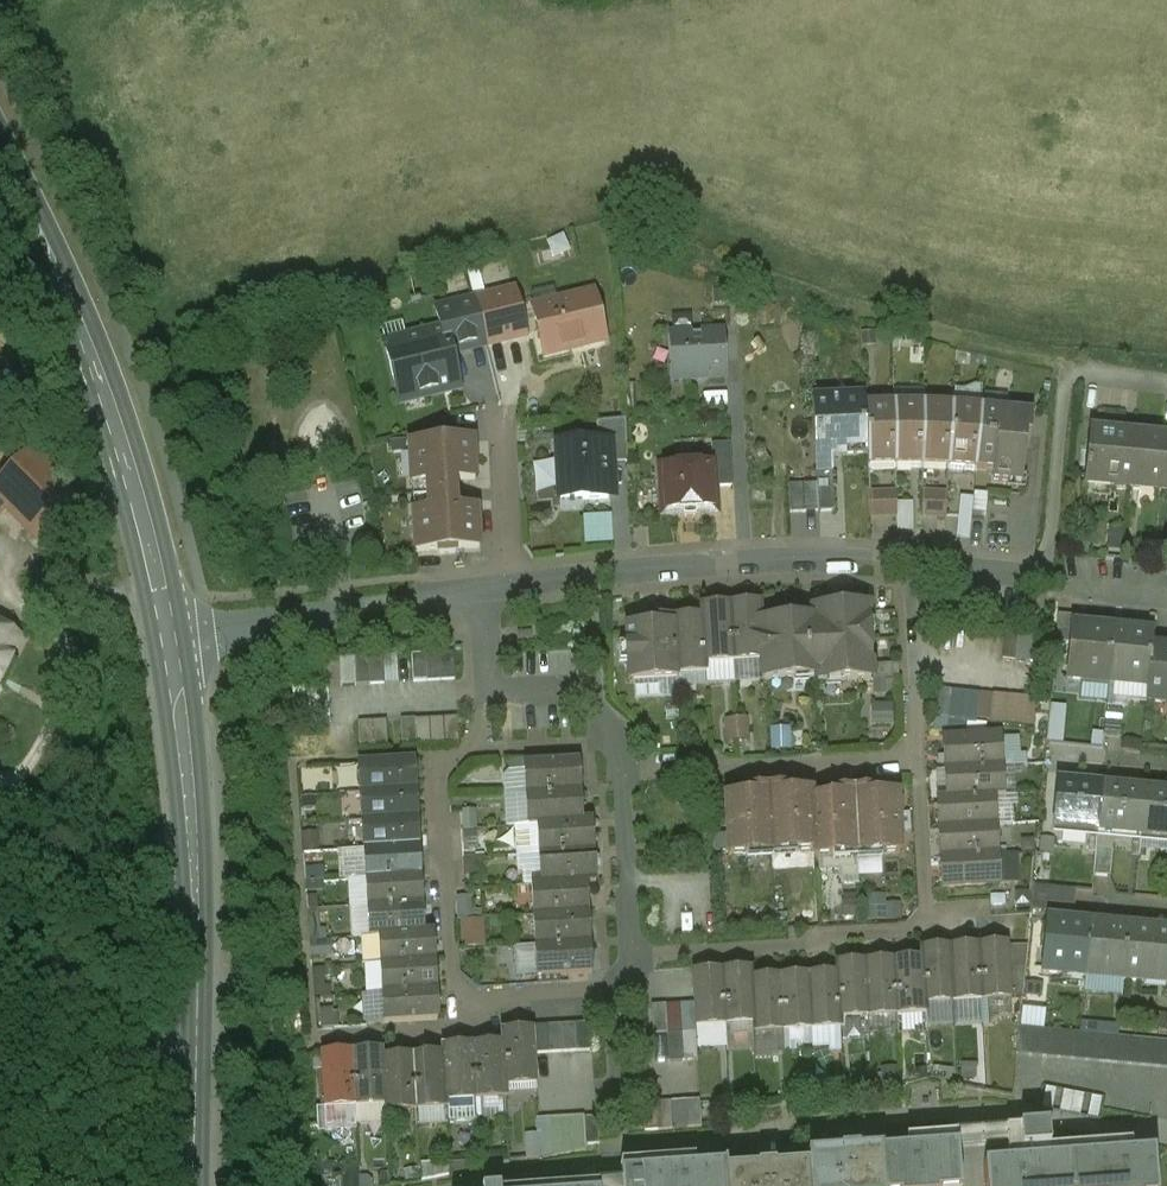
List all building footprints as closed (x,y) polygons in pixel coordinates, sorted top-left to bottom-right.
[(474,299),(485,341),(486,345),(525,336),(514,289),(474,299)] [(559,310),(535,316),(543,352),(579,344),(579,347),(604,341),(593,295),(557,304),(559,310)] [(436,308),(441,331),(445,330),(450,349),(485,341),(474,299),(436,308)] [(441,331),(385,345),(399,403),(459,389),(450,349),(445,330),(441,331)] [(722,333),(670,336),(672,380),(725,377),(722,333)] [(864,397),(812,400),(816,471),(832,470),(831,457),(842,457),(845,457),(867,455),(864,405),(864,397)] [(864,405),(867,455),(868,472),(884,471),(884,466),(895,466),(894,405),(864,405)] [(923,405),(894,405),(895,466),(895,470),(910,470),(910,466),(922,466),(923,405)] [(952,406),(923,405),(922,466),(922,471),(937,471),(938,466),(949,467),(952,406)] [(982,408),(952,406),(949,467),(948,472),(964,473),(964,468),(976,469),(982,409),(982,408)] [(1032,413),(982,409),(976,469),(994,470),(993,481),(1010,483),(1010,477),(1022,478),(1026,438),(1029,439),(1032,413)] [(596,424),(598,444),(605,443),(606,465),(627,464),(625,421),(596,424)] [(1136,437),(1089,432),(1084,485),(1087,486),(1087,479),(1110,481),(1110,488),(1131,490),(1136,437)] [(1136,437),(1131,490),(1166,493),(1166,440),(1136,437)] [(432,444),(409,445),(412,484),(414,484),(416,513),(413,514),(415,552),(438,551),(438,554),(456,554),(455,550),(479,549),(477,510),(455,511),(454,481),(475,480),(473,442),(449,443),(449,439),(431,441),(432,444)] [(598,444),(558,446),(560,498),(583,497),(583,501),(608,499),(606,465),(605,443),(598,444)] [(711,445),(712,465),(713,465),(714,488),(731,487),(729,444),(711,445)] [(33,454),(0,487),(0,502),(45,547),(88,508),(33,454)] [(712,465),(660,468),(663,515),(715,512),(714,488),(713,465),(712,465)] [(832,470),(816,471),(816,484),(818,512),(818,513),(834,512),(832,470)] [(818,512),(816,484),(788,485),(789,514),(818,512)] [(896,491),(869,493),(871,518),(896,518),(896,491)] [(947,492),(922,491),(921,517),(946,519),(947,492)] [(912,522),(913,502),(898,501),(897,521),(912,522)] [(972,505),(959,504),(958,517),(971,518),(972,505)] [(583,515),(584,543),(613,542),(611,514),(583,515)] [(762,660),(759,605),(730,607),(733,662),(761,660),(762,660)] [(760,605),(759,605),(762,660),(761,660),(763,680),(817,677),(817,682),(871,679),(867,608),(813,611),(814,621),(761,624),(760,605)] [(733,662),(730,607),(700,609),(700,618),(701,618),(705,674),(706,673),(705,664),(733,662)] [(1069,644),(1071,627),(1072,617),(1058,615),(1055,643),(1069,644)] [(701,618),(700,618),(672,620),(675,679),(676,679),(676,676),(705,674),(701,618)] [(675,679),(672,620),(644,622),(644,629),(625,630),(626,649),(625,650),(626,662),(627,663),(628,682),(675,679)] [(1113,631),(1071,627),(1069,644),(1066,680),(1082,682),(1082,686),(1108,688),(1108,684),(1113,631)] [(1152,635),(1113,631),(1108,684),(1147,687),(1150,649),(1152,635)] [(10,665),(4,662),(15,640),(0,632),(0,683),(10,665)] [(1026,657),(1027,634),(1005,632),(1003,656),(1026,657)] [(1150,649),(1147,687),(1145,702),(1166,704),(1166,650),(1150,649)] [(454,652),(440,653),(441,681),(455,680),(454,652)] [(439,653),(425,654),(427,682),(441,681),(439,653)] [(425,654),(411,655),(413,682),(427,682),(425,654)] [(397,656),(383,656),(384,684),(398,683),(397,656)] [(368,657),(354,658),(356,686),(370,685),(368,657)] [(382,657),(368,657),(370,685),(384,684),(382,657)] [(342,686),(356,686),(354,658),(341,659),(342,686)] [(295,702),(326,700),(326,688),(294,689),(295,702)] [(950,691),(936,690),(933,718),(948,719),(950,691)] [(1007,696),(993,695),(990,723),(1004,725),(1007,696)] [(1021,698),(1007,696),(1004,725),(1018,726),(1021,698)] [(1036,699),(1021,698),(1018,726),(1033,727),(1036,699)] [(326,700),(295,702),(296,715),(327,713),(326,700)] [(1122,711),(1106,710),(1103,736),(1120,737),(1122,711)] [(327,713),(296,715),(297,727),(327,725),(327,713)] [(457,717),(443,718),(445,746),(459,745),(457,717)] [(726,741),(749,740),(748,717),(725,718),(726,741)] [(443,718),(429,719),(431,746),(445,746),(443,718)] [(415,719),(401,720),(402,748),(416,747),(415,719)] [(429,719),(415,720),(417,747),(431,746),(429,719)] [(386,720),(372,721),(374,750),(388,749),(386,720)] [(372,721),(358,722),(360,751),(374,750),(372,721)] [(999,737),(943,740),(945,770),(1001,767),(999,737)] [(577,761),(525,764),(526,795),(579,792),(577,761)] [(413,762),(359,766),(361,794),(415,791),(413,762)] [(1001,767),(945,770),(947,799),(993,797),(1002,796),(1001,767)] [(1101,787),(1057,783),(1053,828),(1097,832),(1101,787)] [(1145,791),(1101,787),(1097,832),(1141,836),(1145,791)] [(793,790),(767,791),(771,851),(795,850),(795,852),(813,851),(814,851),(811,801),(810,794),(794,795),(793,790)] [(415,791),(361,794),(363,822),(416,819),(415,791)] [(742,798),(725,799),(729,856),(748,855),(747,853),(771,851),(767,791),(741,793),(742,798)] [(879,791),(853,793),(857,853),(880,852),(881,854),(900,853),(896,796),(880,797),(879,791)] [(1145,791),(1141,836),(1166,838),(1166,793),(1145,791)] [(579,792),(526,795),(528,825),(538,825),(581,822),(579,792)] [(827,800),(811,801),(814,851),(813,851),(814,858),(833,857),(833,854),(857,853),(853,793),(826,794),(827,800)] [(993,797),(947,799),(937,800),(939,829),(995,826),(993,797)] [(416,819),(363,822),(365,850),(418,847),(416,819)] [(581,822),(538,825),(540,855),(592,852),(591,822),(581,822)] [(995,826),(939,829),(940,859),(997,855),(995,826)] [(418,847),(365,850),(366,880),(419,876),(418,847)] [(1112,851),(1095,849),(1092,876),(1110,877),(1112,851)] [(592,852),(540,855),(541,885),(585,883),(594,882),(592,852)] [(997,855),(940,859),(942,889),(998,885),(997,855)] [(419,876),(366,880),(368,908),(421,905),(419,876)] [(585,883),(541,885),(532,886),(534,916),(587,913),(585,883)] [(1046,889),(1034,887),(1032,910),(1044,912),(1046,889)] [(867,919),(893,918),(893,894),(867,894),(867,919)] [(421,905),(368,908),(370,937),(379,936),(423,934),(421,905)] [(587,913),(534,916),(536,946),(588,943),(587,913)] [(1091,923),(1047,918),(1042,971),(1062,973),(1063,968),(1085,970),(1084,975),(1086,976),(1091,923)] [(461,946),(485,946),(485,919),(462,919),(461,946)] [(1130,926),(1091,923),(1086,976),(1102,977),(1103,971),(1124,973),(1123,979),(1125,979),(1130,926)] [(1130,926),(1125,979),(1145,981),(1145,975),(1166,977),(1166,930),(1130,926)] [(423,934),(379,936),(381,965),(434,962),(432,933),(423,934)] [(588,943),(536,946),(537,978),(590,974),(588,943)] [(1007,946),(977,948),(980,1000),(1010,999),(1007,946)] [(977,948),(949,950),(952,1002),(980,1000),(977,948)] [(919,951),(920,961),(921,961),(923,1004),(924,1004),(952,1002),(949,950),(919,951)] [(920,961),(892,963),(896,1015),(925,1013),(924,1004),(923,1004),(921,961),(920,961)] [(434,962),(381,965),(383,994),(435,990),(434,962)] [(892,963),(864,964),(867,1017),(896,1015),(892,963)] [(835,966),(836,976),(839,1019),(840,1019),(867,1017),(864,964),(835,966)] [(751,971),(722,973),(725,1025),(752,1024),(753,1024),(751,981),(752,981),(751,971)] [(722,973),(692,974),(695,1027),(725,1025),(722,973)] [(836,976),(808,977),(811,1030),(840,1028),(840,1019),(839,1019),(836,976)] [(808,977),(779,979),(782,1031),(811,1030),(808,977)] [(779,979),(752,981),(751,981),(753,1024),(752,1024),(753,1033),(782,1031),(779,979)] [(435,990),(383,994),(384,1023),(437,1020),(435,990)] [(693,1004),(679,1005),(681,1032),(695,1031),(693,1004)] [(651,1006),(653,1034),(667,1033),(665,1005),(651,1006)] [(589,1023),(575,1024),(577,1052),(591,1051),(589,1023)] [(575,1024),(561,1025),(563,1052),(577,1052),(575,1024)] [(561,1025),(547,1026),(548,1053),(562,1053),(561,1025)] [(533,1032),(534,1054),(548,1053),(547,1026),(533,1027),(533,1032)] [(1019,1028),(1016,1054),(1166,1069),(1166,1042),(1019,1028)] [(502,1033),(502,1045),(505,1086),(536,1084),(534,1054),(533,1032),(502,1033)] [(681,1033),(667,1034),(669,1062),(683,1061),(681,1033)] [(502,1045),(472,1047),(475,1100),(506,1098),(505,1086),(502,1045)] [(442,1049),(442,1056),(445,1102),(475,1100),(472,1047),(442,1049)] [(382,1052),(351,1054),(354,1107),(385,1105),(382,1060),(382,1052)] [(351,1054),(320,1056),(323,1109),(354,1107),(351,1054)] [(442,1056),(412,1058),(415,1110),(446,1109),(445,1102),(442,1056)] [(412,1058),(382,1060),(385,1105),(385,1112),(415,1110),(412,1058)] [(445,1102),(446,1109),(447,1122),(476,1121),(475,1100),(445,1102)] [(685,1101),(687,1128),(701,1127),(699,1100),(685,1101)] [(685,1101),(671,1102),(673,1130),(687,1128),(685,1101)] [(671,1102),(657,1103),(659,1130),(659,1131),(673,1130),(671,1102)] [(657,1103),(642,1104),(644,1131),(659,1130),(657,1103)] [(597,1117),(538,1119),(540,1160),(599,1144),(597,1117)] [(882,1155),(884,1185),(959,1185),(958,1167),(956,1147),(923,1149),(923,1147),(905,1149),(905,1151),(882,1152),(882,1155)] [(808,1168),(809,1185),(884,1185),(882,1155),(858,1157),(858,1152),(840,1154),(840,1159),(807,1161),(808,1168)] [(1070,1159),(1072,1185),(1156,1185),(1153,1154),(1129,1155),(1129,1153),(1111,1154),(1111,1156),(1070,1159)] [(958,1167),(959,1185),(1072,1185),(1070,1159),(1026,1162),(1026,1160),(1008,1162),(1008,1164),(958,1167)] [(359,1161),(336,1163),(337,1185),(360,1185),(359,1161)] [(639,1176),(640,1185),(724,1185),(723,1167),(721,1167),(721,1170),(690,1172),(690,1167),(672,1168),(672,1174),(639,1176)] [(723,1167),(724,1185),(809,1185),(808,1168),(805,1168),(806,1172),(775,1174),(774,1169),(756,1170),(757,1175),(726,1177),(725,1167),(723,1167)]
